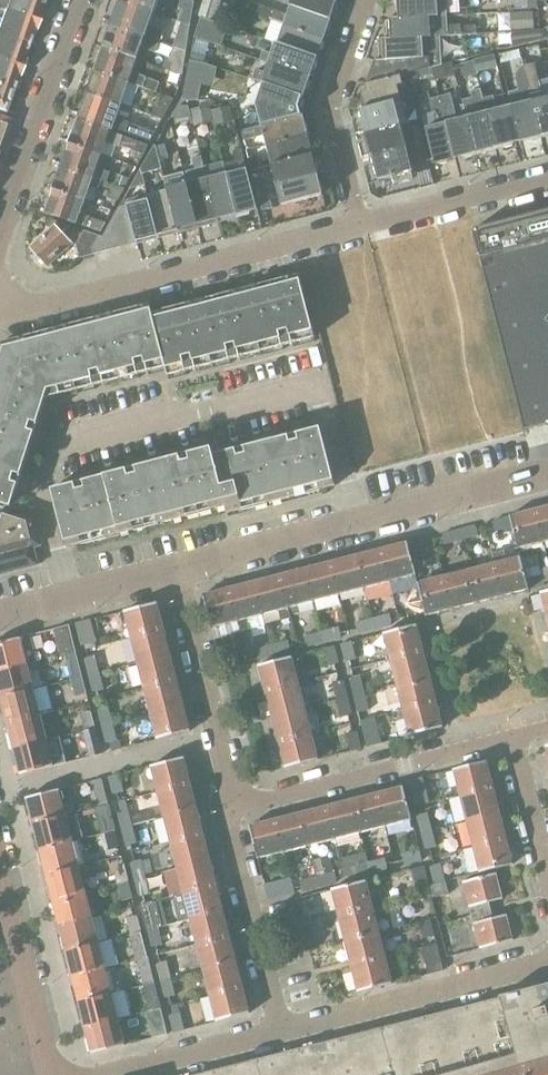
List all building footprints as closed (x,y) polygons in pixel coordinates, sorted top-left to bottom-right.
[(5,8),(37,20),(41,9),(43,10),(47,0),(8,0),(5,8)] [(119,1),(153,13),(157,1),(167,4),(168,0),(119,0),(119,1)] [(188,0),(181,0),(178,9),(182,10),(178,22),(181,22),(192,26),(195,2),(188,0)] [(202,18),(217,23),(223,2),(217,0),(205,0),(200,17),(202,18)] [(291,5),(329,20),(332,12),(335,11),(337,4),(335,2),(336,0),(276,0),(291,5)] [(398,18),(446,15),(445,0),(397,0),(397,1),(394,3),(395,9),(397,10),(398,18)] [(517,10),(537,9),(536,0),(516,0),(517,10)] [(163,32),(148,26),(153,13),(119,1),(111,24),(159,41),(163,32)] [(284,24),(284,25),(322,39),(325,32),(328,33),(331,23),(328,22),(329,20),(291,5),(288,14),(256,3),(252,13),(284,24)] [(5,8),(0,23),(0,33),(31,44),(35,33),(32,32),(37,20),(5,8)] [(533,11),(516,12),(510,13),(511,30),(534,28),(533,11)] [(390,39),(440,36),(476,34),(476,25),(469,25),(469,24),(447,25),(446,15),(398,18),(389,19),(389,22),(387,22),(387,31),(390,31),(390,39)] [(195,38),(220,47),(227,28),(216,24),(217,23),(202,18),(195,38)] [(181,22),(173,46),(175,47),(188,52),(192,26),(181,22)] [(111,24),(103,48),(137,59),(141,47),(155,52),(159,41),(111,24)] [(322,39),(284,25),(277,44),(316,58),(318,50),(321,49),(323,44),(321,42),(322,39)] [(547,38),(545,29),(511,32),(512,47),(547,38)] [(20,67),(24,55),(27,56),(31,44),(0,33),(0,60),(20,67)] [(440,36),(390,39),(382,39),(382,43),(379,45),(380,51),(383,52),(383,60),(442,55),(440,36)] [(258,60),(270,64),(309,78),(312,69),(314,69),(316,62),(315,61),(316,58),(277,44),(265,40),(258,60)] [(172,71),(183,75),(188,52),(175,47),(170,61),(174,63),(172,71)] [(98,62),(95,70),(128,82),(156,92),(159,82),(132,72),(137,59),(103,48),(102,49),(101,48),(96,62),(98,62)] [(192,55),(191,60),(204,62),(206,56),(192,52),(192,55)] [(418,70),(431,67),(442,64),(442,55),(383,60),(374,60),(364,84),(379,81),(399,75),(405,73),(418,70)] [(493,55),(473,60),(476,71),(496,66),(493,55)] [(15,90),(19,79),(16,78),(20,67),(0,60),(0,85),(15,90)] [(191,60),(183,99),(186,99),(198,99),(200,83),(204,62),(191,60)] [(473,60),(462,63),(465,76),(476,73),(476,71),(473,60)] [(540,135),(547,134),(547,82),(547,77),(540,79),(535,61),(522,65),(540,135)] [(451,62),(442,64),(431,67),(434,80),(454,75),(451,62)] [(252,80),(263,84),(302,97),(305,89),(308,89),(310,83),(308,80),(309,78),(270,64),(266,74),(256,70),(252,80)] [(533,137),(540,135),(522,65),(521,65),(519,67),(518,69),(517,70),(517,72),(516,73),(516,75),(516,76),(516,79),(522,103),(510,107),(519,141),(522,140),(524,142),(531,140),(533,137)] [(84,92),(120,105),(128,82),(95,70),(92,80),(90,79),(85,92),(84,92)] [(418,70),(405,73),(407,80),(419,77),(418,70)] [(365,107),(365,109),(366,110),(379,106),(393,102),(400,100),(396,86),(401,84),(399,75),(379,81),(364,84),(367,92),(361,94),(362,95),(359,96),(362,108),(365,107)] [(255,105),(260,125),(300,114),(298,106),(301,106),(303,101),(302,99),(302,97),(263,84),(255,105)] [(0,85),(0,112),(4,113),(8,102),(10,103),(15,90),(0,85)] [(488,149),(495,147),(482,94),(480,89),(470,92),(476,115),(465,117),(474,153),(476,152),(479,154),(486,152),(488,149)] [(116,118),(120,105),(84,92),(84,93),(80,106),(82,107),(78,117),(151,142),(156,133),(116,118)] [(482,94),(495,147),(502,145),(505,147),(511,145),(513,142),(515,142),(506,107),(496,110),(491,92),(482,94)] [(449,93),(439,96),(454,158),(461,156),(464,158),(471,156),(472,153),(474,153),(465,117),(456,120),(449,93)] [(162,120),(174,98),(163,95),(159,107),(155,106),(151,116),(162,120)] [(412,96),(400,100),(403,111),(415,108),(412,96)] [(436,162),(439,164),(446,162),(447,160),(454,158),(439,96),(428,99),(435,125),(424,128),(433,163),(436,162)] [(366,110),(365,109),(359,110),(361,120),(359,121),(362,133),(365,132),(365,134),(379,131),(399,125),(393,102),(379,106),(366,110)] [(169,117),(172,126),(192,121),(189,111),(188,106),(175,106),(169,117)] [(209,106),(189,111),(192,121),(194,128),(213,123),(209,106)] [(232,122),(228,107),(213,111),(218,126),(232,122)] [(263,135),(266,145),(306,135),(305,132),(307,130),(305,123),(303,122),(300,114),(260,125),(242,130),(245,140),(263,135)] [(2,141),(9,120),(0,116),(0,140),(2,141)] [(71,130),(67,142),(101,154),(106,142),(113,144),(114,142),(144,152),(149,145),(132,139),(117,134),(78,121),(74,131),(71,130)] [(424,144),(419,124),(409,127),(414,146),(424,144)] [(371,155),(371,157),(405,149),(399,125),(379,131),(365,134),(368,144),(365,144),(368,156),(371,155)] [(266,145),(271,166),(311,155),(310,152),(312,150),(310,143),(308,142),(306,135),(266,145)] [(101,154),(67,142),(62,155),(65,156),(61,166),(92,177),(107,182),(111,172),(97,168),(101,154)] [(156,146),(159,159),(168,157),(165,144),(156,146)] [(424,144),(414,146),(419,163),(428,160),(424,144)] [(141,168),(142,173),(162,168),(156,145),(154,145),(141,168)] [(405,149),(371,157),(377,180),(390,177),(392,183),(411,178),(409,172),(411,171),(405,149)] [(255,179),(258,190),(316,175),(315,171),(317,170),(315,163),(313,162),(311,155),(271,166),(275,181),(271,182),(263,177),(255,179)] [(184,172),(187,183),(197,223),(200,222),(203,226),(210,224),(210,219),(217,218),(207,178),(201,156),(192,159),(195,169),(184,172)] [(258,156),(249,158),(253,170),(261,168),(258,156)] [(225,163),(227,172),(238,212),(236,213),(237,215),(241,214),(242,216),(249,214),(249,211),(257,209),(247,169),(244,158),(225,163)] [(55,177),(51,188),(84,200),(92,177),(61,166),(57,177),(55,177)] [(145,184),(142,173),(141,168),(131,187),(145,184)] [(227,172),(207,178),(217,218),(219,217),(223,221),(229,219),(230,214),(236,213),(238,212),(227,172)] [(279,194),(281,204),(282,205),(321,195),(320,191),(322,190),(320,183),(318,182),(316,175),(258,190),(263,210),(271,208),(269,197),(279,194)] [(124,188),(127,179),(117,176),(114,184),(124,188)] [(168,188),(168,190),(179,228),(184,226),(188,230),(194,228),(195,224),(197,223),(187,183),(168,188)] [(125,188),(116,185),(108,198),(118,201),(125,188)] [(84,200),(51,188),(46,201),(49,202),(45,212),(101,232),(106,223),(79,214),(84,200)] [(148,195),(149,200),(158,235),(165,233),(167,235),(173,234),(174,231),(178,230),(178,228),(179,228),(168,190),(148,195)] [(149,200),(128,205),(138,241),(145,239),(147,240),(152,239),(153,237),(158,235),(149,200)] [(80,257),(138,242),(138,241),(128,205),(121,207),(103,237),(84,230),(76,244),(80,257)] [(472,229),(525,430),(547,424),(547,209),(472,229)] [(70,226),(51,219),(48,225),(51,229),(30,247),(38,256),(36,258),(44,266),(46,264),(48,266),(72,243),(63,232),(70,226)] [(299,274),(244,288),(261,351),(315,337),(299,274)] [(213,364),(230,359),(261,351),(244,288),(196,301),(213,364)] [(196,301),(153,312),(152,312),(167,367),(166,367),(167,371),(168,375),(213,364),(196,301)] [(122,378),(149,371),(166,366),(166,367),(167,367),(152,312),(153,312),(151,303),(105,315),(122,378)] [(105,315),(61,327),(78,389),(122,378),(105,315)] [(0,343),(0,393),(43,406),(46,398),(60,394),(78,389),(61,327),(0,343)] [(43,406),(0,393),(0,445),(28,453),(43,406)] [(320,489),(325,488),(335,485),(320,427),(266,441),(281,499),(320,489)] [(228,513),(281,499),(266,441),(214,454),(213,454),(226,506),(227,509),(228,513)] [(11,506),(28,453),(0,445),(0,503),(11,506)] [(172,520),(226,506),(213,454),(214,454),(212,447),(157,461),(172,520)] [(157,461),(104,475),(119,533),(172,520),(157,461)] [(82,543),(119,533),(104,475),(51,488),(64,539),(67,547),(82,543)] [(535,509),(544,543),(547,542),(547,505),(535,509)] [(37,564),(32,546),(40,544),(32,515),(11,509),(5,507),(0,521),(0,574),(37,564)] [(544,543),(535,509),(509,515),(510,516),(513,527),(512,527),(518,550),(544,543)] [(496,531),(512,527),(513,527),(510,516),(494,520),(494,524),(496,531)] [(479,536),(477,528),(474,525),(459,529),(461,540),(479,536)] [(444,545),(461,540),(459,529),(443,533),(443,537),(444,545)] [(408,542),(410,553),(427,549),(425,542),(423,538),(408,542)] [(381,548),(391,582),(416,576),(410,553),(408,542),(408,541),(381,548)] [(381,548),(356,555),(365,589),(391,582),(381,548)] [(492,552),(495,564),(503,597),(529,590),(526,580),(520,558),(507,561),(504,549),(492,552)] [(331,561),(340,595),(365,589),(356,555),(331,561)] [(331,561),(305,568),(314,602),(331,598),(332,604),(341,602),(340,595),(331,561)] [(469,571),(478,603),(503,597),(495,564),(469,571)] [(300,612),(298,606),(314,602),(305,568),(279,574),(290,615),(291,615),(300,612)] [(469,571),(444,577),(452,610),(478,603),(469,571)] [(291,618),(291,615),(290,615),(279,574),(253,581),(262,615),(279,611),(282,620),(291,618)] [(526,580),(529,590),(547,585),(547,583),(546,575),(526,580)] [(424,606),(426,616),(452,610),(444,577),(418,584),(424,606)] [(253,581),(228,588),(237,621),(262,615),(253,581)] [(203,594),(212,628),(237,621),(228,588),(203,594)] [(158,602),(124,611),(131,637),(164,629),(158,602)] [(406,621),(426,616),(424,606),(404,611),(406,621)] [(375,629),(394,624),(392,613),(379,617),(372,619),(375,629)] [(83,621),(76,623),(81,645),(97,641),(91,619),(83,621)] [(375,629),(372,619),(354,623),(357,634),(375,629)] [(390,659),(424,650),(417,623),(383,632),(390,659)] [(61,627),(54,629),(60,654),(76,650),(69,625),(61,627)] [(339,626),(321,631),(324,642),(342,637),(339,626)] [(164,629),(131,637),(137,663),(171,655),(164,629)] [(324,642),(321,631),(304,635),(307,646),(324,642)] [(37,662),(30,635),(0,642),(0,671),(37,662)] [(285,641),(270,645),(272,655),(288,651),(285,641)] [(340,644),(346,664),(357,661),(352,641),(340,644)] [(272,655),(270,645),(255,648),(258,659),(272,655)] [(334,646),(324,648),(329,668),(339,666),(334,646)] [(397,685),(430,676),(424,650),(390,659),(397,685)] [(222,668),(239,664),(236,653),(219,658),(222,668)] [(171,655),(137,663),(144,689),(178,680),(171,655)] [(265,690),(298,682),(292,656),(258,665),(265,690)] [(89,676),(100,673),(96,657),(85,659),(89,676)] [(73,680),(83,677),(79,661),(69,664),(73,680)] [(0,671),(0,696),(1,698),(34,690),(30,673),(39,671),(37,662),(0,671)] [(89,676),(93,692),(104,689),(100,673),(89,676)] [(354,696),(365,693),(360,674),(349,676),(354,696)] [(403,711),(437,702),(430,676),(397,685),(403,711)] [(83,677),(73,680),(77,696),(88,693),(83,677)] [(347,697),(343,678),(332,681),(337,700),(347,697)] [(178,680),(144,689),(150,714),(184,705),(178,680)] [(271,716),(305,708),(298,682),(265,690),(271,716)] [(1,698),(7,723),(41,715),(34,690),(1,698)] [(354,696),(359,715),(370,712),(365,693),(354,696)] [(347,697),(337,700),(342,719),(352,716),(347,697)] [(410,736),(443,727),(437,702),(403,711),(410,736)] [(184,705),(150,714),(157,739),(191,731),(184,705)] [(102,726),(112,723),(108,707),(98,709),(102,726)] [(278,742),(312,733),(305,708),(271,716),(278,742)] [(85,730),(96,727),(92,711),(81,713),(85,730)] [(7,723),(13,748),(47,740),(41,715),(7,723)] [(367,746),(382,743),(375,717),(361,721),(367,746)] [(116,739),(112,723),(102,726),(106,742),(110,741),(116,739)] [(96,727),(85,730),(89,746),(100,743),(96,727)] [(351,751),(361,748),(356,729),(346,732),(351,751)] [(285,768),(319,759),(312,733),(278,742),(285,768)] [(47,740),(13,748),(20,774),(54,765),(47,740)] [(157,791),(191,783),(184,757),(150,765),(157,791)] [(487,760),(453,769),(460,796),(494,787),(487,760)] [(120,774),(108,776),(112,792),(124,790),(120,774)] [(408,780),(408,781),(414,806),(429,802),(422,777),(408,780)] [(102,778),(91,781),(95,797),(106,794),(102,778)] [(164,817),(198,808),(191,783),(157,791),(164,817)] [(379,803),(385,826),(412,819),(403,786),(377,792),(379,803)] [(494,787),(460,796),(466,821),(500,813),(494,787)] [(32,822),(66,814),(75,812),(73,803),(64,805),(60,789),(26,798),(32,822)] [(377,792),(352,799),(360,833),(385,826),(379,803),(377,792)] [(326,805),(335,839),(360,833),(352,799),(326,805)] [(301,812),(309,846),(335,839),(326,805),(301,812)] [(122,828),(133,825),(129,808),(117,811),(122,828)] [(170,843),(204,834),(198,808),(164,817),(170,843)] [(301,812),(275,819),(283,852),(309,846),(301,812)] [(114,829),(110,813),(100,816),(105,832),(114,829)] [(421,833),(430,831),(426,813),(416,815),(421,833)] [(500,813),(466,821),(473,846),(507,838),(500,813)] [(39,848),(73,840),(66,814),(32,822),(39,848)] [(249,825),(258,859),(283,852),(275,819),(249,825)] [(137,841),(133,825),(122,828),(125,843),(137,841)] [(114,829),(105,832),(108,848),(119,845),(114,829)] [(421,833),(425,850),(435,848),(430,831),(421,833)] [(177,869),(211,860),(204,834),(170,843),(177,869)] [(507,838),(473,846),(479,872),(513,864),(507,838)] [(46,874),(79,866),(73,840),(39,848),(46,874)] [(421,860),(418,849),(401,854),(404,865),(421,860)] [(314,860),(318,875),(320,886),(337,882),(334,871),(327,873),(322,857),(314,860)] [(371,873),(379,871),(388,869),(385,858),(368,862),(371,873)] [(135,880),(146,877),(142,860),(130,863),(135,880)] [(184,894),(218,886),(211,860),(177,869),(184,894)] [(371,873),(368,862),(351,867),(354,878),(371,873)] [(118,868),(115,873),(118,883),(128,881),(129,880),(125,863),(120,863),(117,864),(118,868)] [(434,884),(443,882),(439,863),(429,865),(434,884)] [(424,865),(411,869),(418,895),(431,892),(430,885),(424,865)] [(52,899),(86,891),(79,866),(46,874),(52,899)] [(470,915),(486,911),(484,903),(503,898),(496,872),(462,881),(469,908),(470,915)] [(320,886),(318,875),(300,879),(303,890),(320,886)] [(150,892),(146,877),(135,880),(139,895),(150,892)] [(295,892),(291,877),(264,884),(268,899),(295,892)] [(338,915),(373,906),(366,880),(331,889),(338,915)] [(128,881),(118,883),(122,899),(132,896),(128,881)] [(446,881),(443,882),(434,884),(430,885),(431,892),(432,897),(449,893),(446,881)] [(190,920),(224,911),(218,886),(184,894),(175,897),(181,922),(190,920)] [(59,926),(92,917),(86,891),(52,899),(59,926)] [(142,906),(148,930),(159,928),(153,903),(142,906)] [(345,942),(380,933),(373,906),(338,915),(345,942)] [(388,912),(393,929),(405,926),(400,909),(388,912)] [(197,946),(231,937),(224,911),(190,920),(197,946)] [(480,948),(514,940),(507,914),(488,919),(486,911),(470,915),(480,948)] [(141,932),(137,915),(127,918),(131,935),(141,932)] [(65,952),(99,943),(92,917),(59,926),(65,952)] [(419,921),(423,938),(435,935),(430,918),(419,921)] [(148,930),(152,946),(163,944),(159,928),(148,930)] [(147,958),(145,948),(141,932),(131,935),(135,951),(137,960),(147,958)] [(352,967),(386,959),(380,933),(345,942),(352,967)] [(203,971),(237,963),(231,937),(197,946),(203,971)] [(72,977),(106,969),(99,943),(65,952),(72,977)] [(443,970),(440,958),(436,944),(422,948),(429,974),(443,970)] [(144,987),(154,984),(147,958),(137,960),(144,987)] [(358,992),(392,983),(386,959),(352,967),(358,992)] [(161,982),(172,979),(168,963),(157,966),(161,982)] [(210,997),(244,988),(237,963),(203,971),(210,997)] [(79,1003),(112,994),(106,969),(72,977),(79,1003)] [(172,979),(161,982),(165,998),(176,995),(172,979)] [(154,984),(144,987),(148,1002),(158,1000),(154,984)] [(545,986),(540,987),(193,1074),(547,1074),(547,987),(545,986)] [(216,1021),(250,1013),(244,988),(210,997),(216,1021)] [(85,1029),(119,1020),(112,994),(79,1003),(85,1029)] [(161,1008),(146,1012),(153,1037),(168,1034),(161,1008)] [(174,1032),(184,1029),(180,1011),(173,1013),(170,1015),(174,1032)] [(91,1053),(125,1045),(119,1020),(85,1029),(91,1053)]
